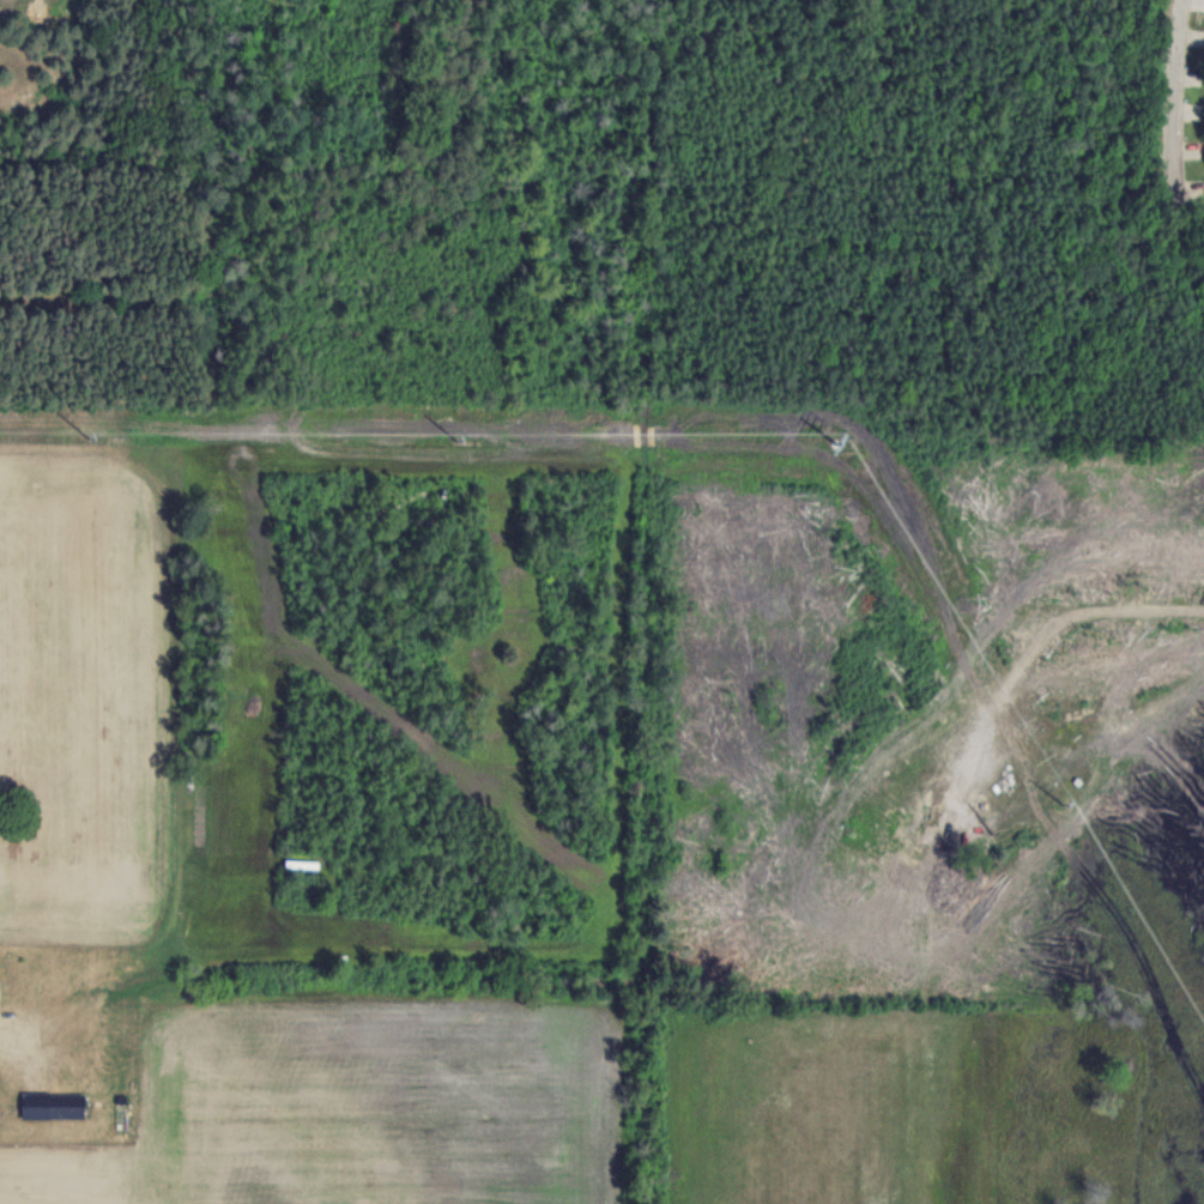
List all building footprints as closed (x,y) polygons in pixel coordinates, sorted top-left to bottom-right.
[(20,1093),(20,1118),(83,1118),(83,1093),(20,1093)]
